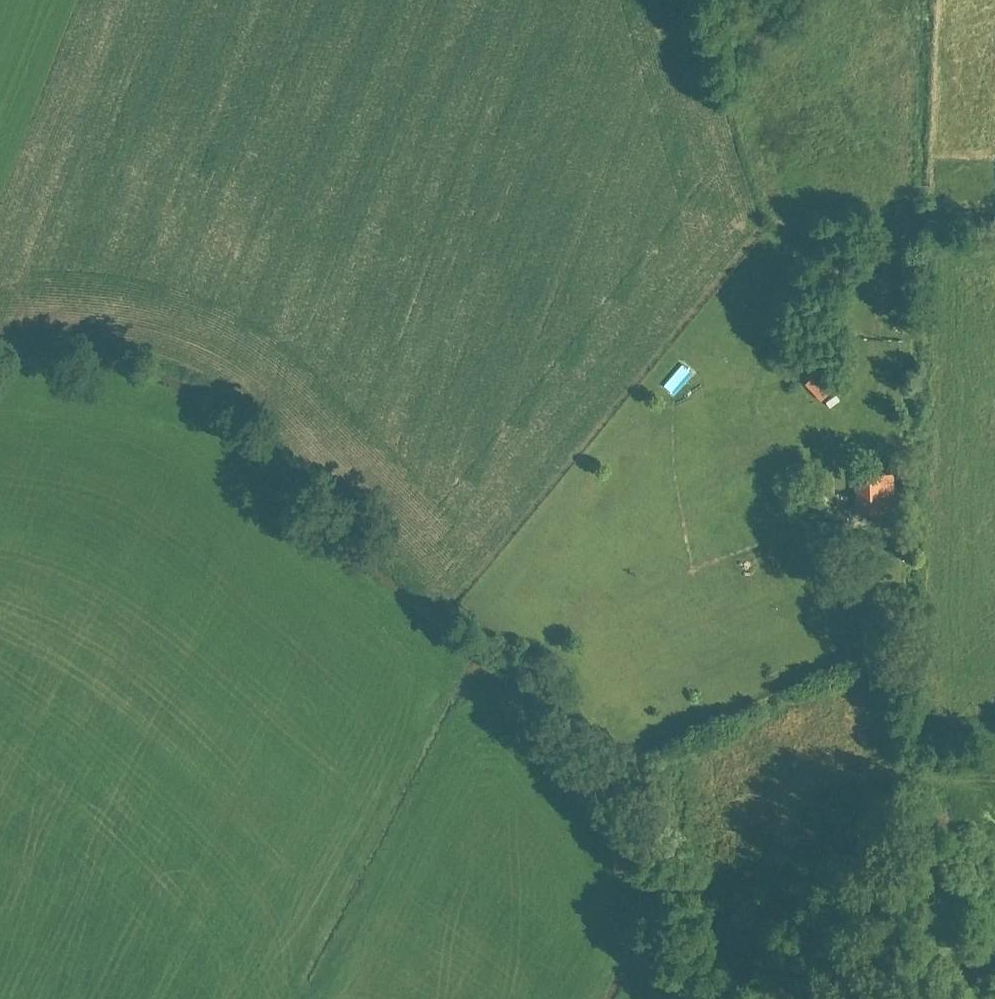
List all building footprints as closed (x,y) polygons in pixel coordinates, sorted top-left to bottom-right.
[(813,371),(803,381),(820,399),(830,389),(813,371)] [(850,477),(851,522),(888,521),(887,476),(850,477)]
